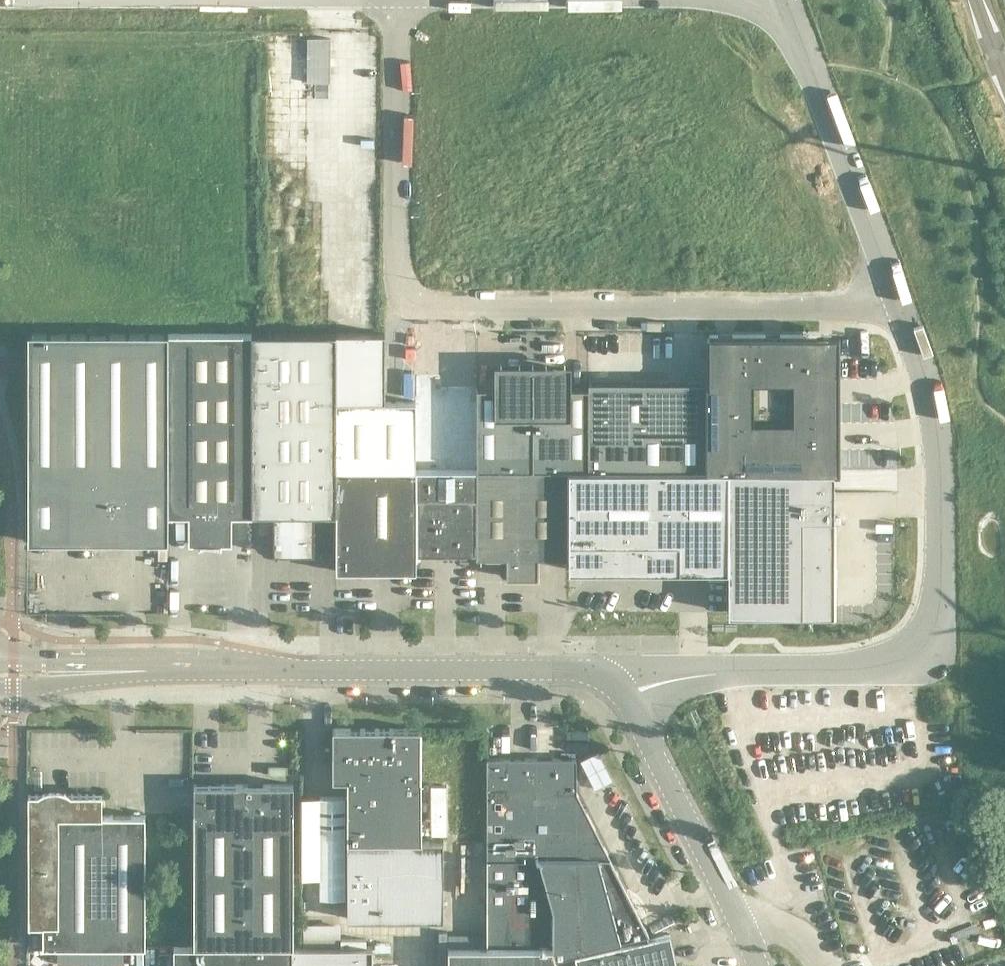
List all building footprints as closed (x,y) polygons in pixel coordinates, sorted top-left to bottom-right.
[(329,81),(331,36),(309,35),(307,80),(329,81)] [(28,332),(28,540),(90,540),(90,544),(106,544),(106,540),(168,540),(168,515),(168,332),(28,332)] [(168,515),(188,515),(188,542),(200,542),(200,543),(198,543),(199,545),(200,545),(220,545),(221,545),(222,543),(220,543),(220,542),(232,542),(232,515),(252,513),(252,332),(168,332),(168,515)] [(252,513),(274,513),(274,553),(275,553),(279,557),(286,553),(314,553),(315,513),(336,513),(336,469),(336,400),(336,332),(252,332),(252,513)] [(385,332),(336,332),(336,400),(385,400),(385,332)] [(709,382),(706,382),(706,468),(728,468),(833,468),(837,468),(838,468),(837,465),(802,334),(709,334),(709,382)] [(500,386),(477,386),(476,468),(532,468),(532,368),(499,368),(500,386)] [(565,368),(532,368),(532,468),(568,468),(588,468),(588,386),(565,386),(565,368)] [(442,374),(415,374),(415,400),(416,400),(416,468),(476,468),(477,386),(477,374),(442,374)] [(588,380),(588,386),(588,468),(706,468),(706,382),(706,380),(588,380)] [(385,400),(336,400),(336,469),(336,513),(336,570),(365,570),(373,570),(378,566),(378,565),(394,565),(394,570),(416,570),(416,556),(416,468),(416,400),(385,400)] [(476,468),(416,468),(416,556),(417,556),(417,552),(476,552),(476,468)] [(532,468),(476,468),(476,552),(476,556),(507,556),(507,576),(537,576),(537,556),(568,556),(568,468),(532,468)] [(588,468),(568,468),(568,556),(568,568),(569,568),(708,568),(728,568),(728,468),(706,468),(588,468)] [(833,468),(728,468),(728,568),(728,612),(831,612),(833,612),(833,468)] [(421,728),(333,728),(333,778),(347,778),(422,778),(421,728)] [(487,856),(609,856),(576,791),(576,757),(486,758),(487,856)] [(297,779),(297,765),(285,764),(285,778),(297,779)] [(345,798),(321,798),(321,879),(321,899),(345,899),(345,838),(347,838),(347,841),(421,841),(421,820),(421,815),(422,778),(347,778),(347,820),(345,820),(345,798)] [(293,946),(293,783),(194,783),(194,815),(194,946),(244,946),(245,946),(292,946),(293,946)] [(430,815),(421,815),(421,820),(430,820),(430,835),(446,835),(446,787),(430,787),(430,815)] [(102,793),(28,793),(28,924),(43,924),(43,946),(145,946),(145,814),(102,814),(102,793)] [(421,841),(347,841),(347,869),(348,919),(442,920),(443,841),(421,841)] [(487,856),(487,946),(553,946),(555,955),(649,934),(609,856),(487,856)] [(341,919),(305,919),(305,943),(341,943),(341,919)] [(669,933),(555,959),(557,965),(676,965),(669,933)] [(194,946),(173,946),(173,965),(244,965),(244,946),(194,946)] [(244,965),(292,965),(292,946),(245,946),(244,946),(244,965)] [(293,946),(293,965),(373,965),(373,946),(293,946)] [(448,965),(557,965),(555,959),(555,955),(553,946),(487,946),(448,946),(448,965)]
